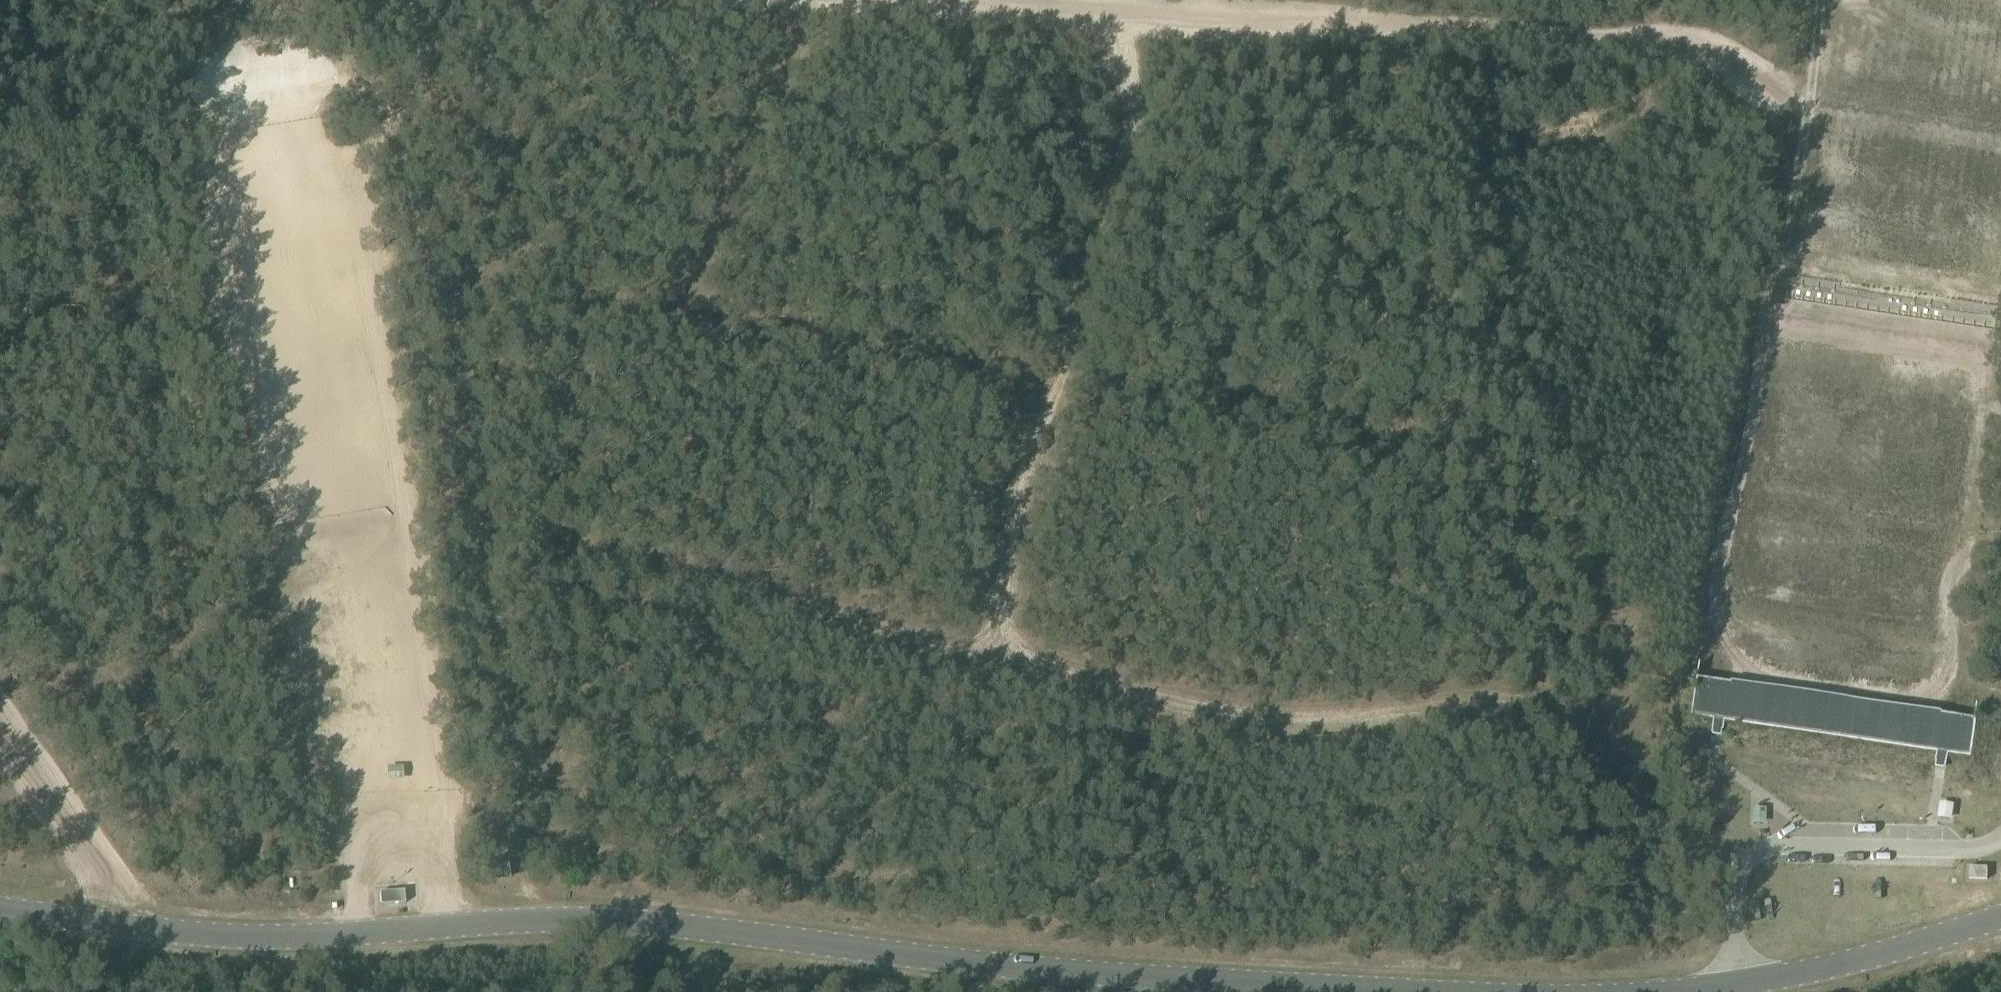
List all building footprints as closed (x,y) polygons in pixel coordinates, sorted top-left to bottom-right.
[(510,866),(495,870),(499,887),(514,884),(510,866)] [(1969,880),(1987,880),(1987,868),(1969,868),(1969,880)] [(380,893),(381,905),(406,903),(405,891),(380,893)]
